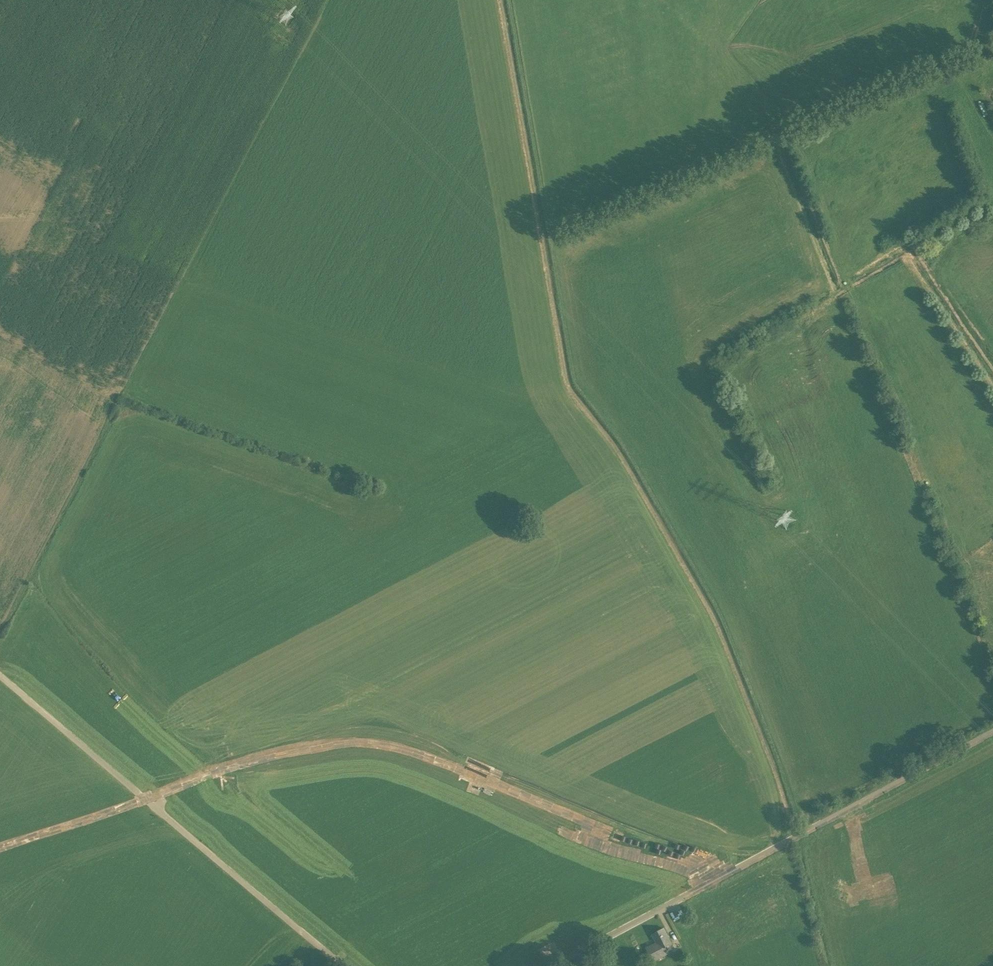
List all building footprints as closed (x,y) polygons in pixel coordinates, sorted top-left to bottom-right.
[(664,928),(652,934),(656,943),(646,948),(653,961),(665,955),(662,948),(672,943),(664,928)]
